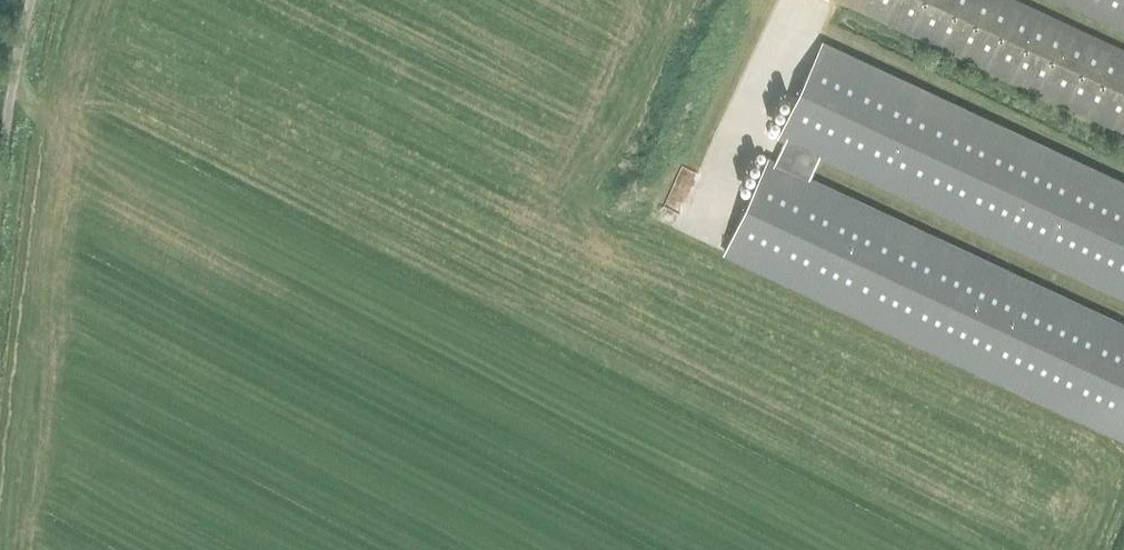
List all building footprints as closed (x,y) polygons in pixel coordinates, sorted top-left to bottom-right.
[(1018,0),(847,0),(1123,133),(1123,51),(1018,0)] [(1123,30),(1123,0),(1062,0),(1123,30)] [(822,44),(779,136),(785,139),(780,151),(804,162),(810,150),(1123,296),(1123,184),(822,44)] [(804,162),(780,151),(774,163),(767,160),(724,252),(1123,438),(1123,326),(798,174),(804,162)]
